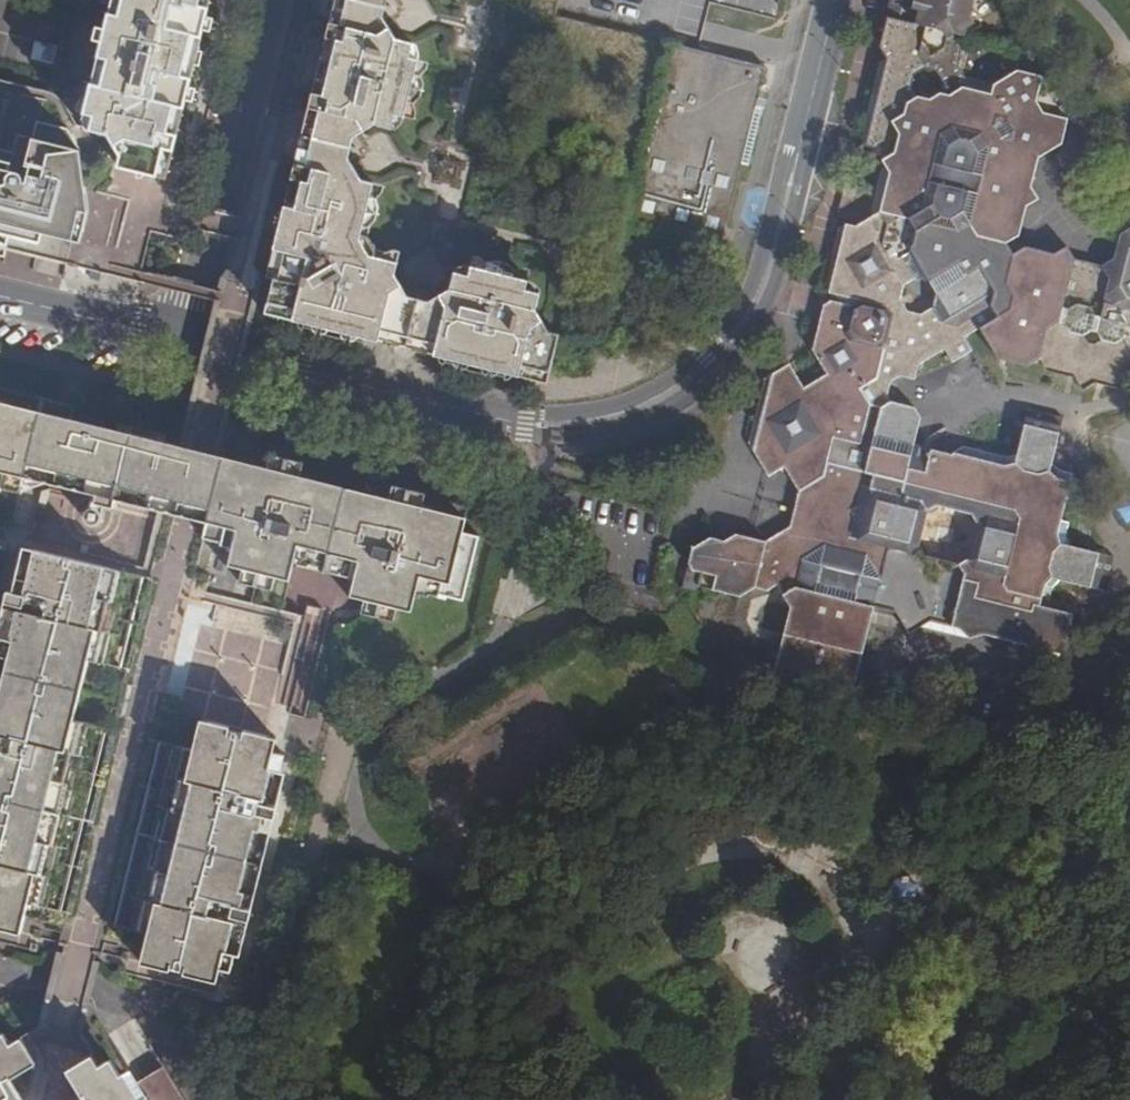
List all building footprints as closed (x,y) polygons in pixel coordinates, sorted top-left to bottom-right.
[(79,129),(88,185),(81,209),(68,265),(138,282),(150,240),(176,247),(180,243),(180,234),(241,0),(116,0),(86,116),(94,119),(90,133),(79,129)] [(560,200),(491,182),(466,177),(510,0),(297,0),(235,247),(229,270),(272,281),(263,315),(367,340),(546,384),(558,334),(546,330),(533,310),(560,200)] [(968,0),(885,0),(874,41),(882,55),(876,59),(856,137),(860,145),(872,148),(887,171),(877,209),(853,225),(844,222),(835,227),(821,285),(826,293),(857,301),(852,304),(834,300),(824,307),(812,353),(826,379),(806,390),(794,373),(780,370),(766,377),(751,441),(771,474),(787,466),(801,489),(791,527),(767,542),(738,534),(726,540),(713,536),(694,547),(692,560),(698,569),(706,570),(702,584),(743,593),(755,586),(768,590),(777,583),(792,603),(785,631),(771,640),(767,660),(776,672),(801,677),(803,671),(829,677),(827,684),(853,689),(866,683),(870,665),(862,653),(874,605),(899,611),(910,631),(931,619),(963,627),(970,638),(983,632),(1027,643),(1036,654),(1047,649),(1062,651),(1072,606),(1050,600),(1054,585),(1061,579),(1105,590),(1114,555),(1072,544),(1067,532),(1069,521),(1062,519),(1073,473),(1062,470),(1053,460),(1061,419),(1028,411),(1019,453),(1005,456),(965,444),(951,453),(915,442),(921,415),(915,406),(893,401),(888,393),(897,358),(948,331),(956,343),(975,335),(966,321),(978,315),(996,345),(1027,353),(1039,347),(1045,359),(1074,367),(1083,379),(1097,371),(1124,379),(1129,356),(1129,344),(1125,333),(1129,321),(1129,322),(1129,220),(1127,219),(1114,227),(1108,251),(1094,258),(1068,252),(1057,240),(1046,247),(1020,239),(1013,228),(1021,198),(1032,192),(1025,178),(1033,152),(1024,138),(1007,132),(1010,123),(1002,112),(1030,95),(1027,91),(1032,87),(1036,68),(1021,63),(1015,68),(1013,65),(990,78),(963,72),(954,60),(962,22),(971,18),(966,11),(968,0)] [(759,70),(664,45),(620,224),(715,249),(735,168),(743,169),(758,112),(749,110),(753,94),(759,70)] [(0,85),(0,191),(81,209),(88,185),(79,129),(76,109),(77,104),(0,85)] [(753,94),(749,110),(758,112),(761,113),(766,98),(753,94)] [(68,265),(81,209),(0,191),(0,248),(68,265)] [(2,565),(45,396),(0,385),(0,564),(2,565)] [(45,396),(2,565),(0,564),(0,571),(17,576),(13,591),(9,591),(6,601),(17,604),(12,623),(17,624),(13,640),(4,637),(0,651),(0,656),(9,658),(3,685),(0,685),(0,941),(36,950),(40,937),(84,949),(122,957),(119,969),(204,991),(208,978),(217,979),(220,966),(230,969),(235,952),(225,949),(228,935),(233,935),(238,917),(248,920),(251,908),(241,905),(262,815),(273,818),(276,805),(265,803),(269,785),(264,784),(268,768),(279,771),(283,755),(272,751),(305,616),(283,610),(295,563),(308,566),(310,562),(343,570),(342,574),(357,579),(353,596),(367,600),(363,612),(394,619),(397,606),(411,609),(415,592),(427,596),(429,592),(445,597),(446,594),(464,597),(479,535),(461,530),(469,503),(228,445),(224,455),(203,453),(74,418),(78,404),(45,396)] [(2,1075),(29,1060),(13,1033),(0,1040),(0,1039),(0,1099),(17,1099),(2,1075)] [(145,1090),(135,1095),(126,1079),(122,1080),(107,1056),(94,1064),(85,1053),(60,1067),(76,1095),(67,1099),(150,1099),(145,1090)]
